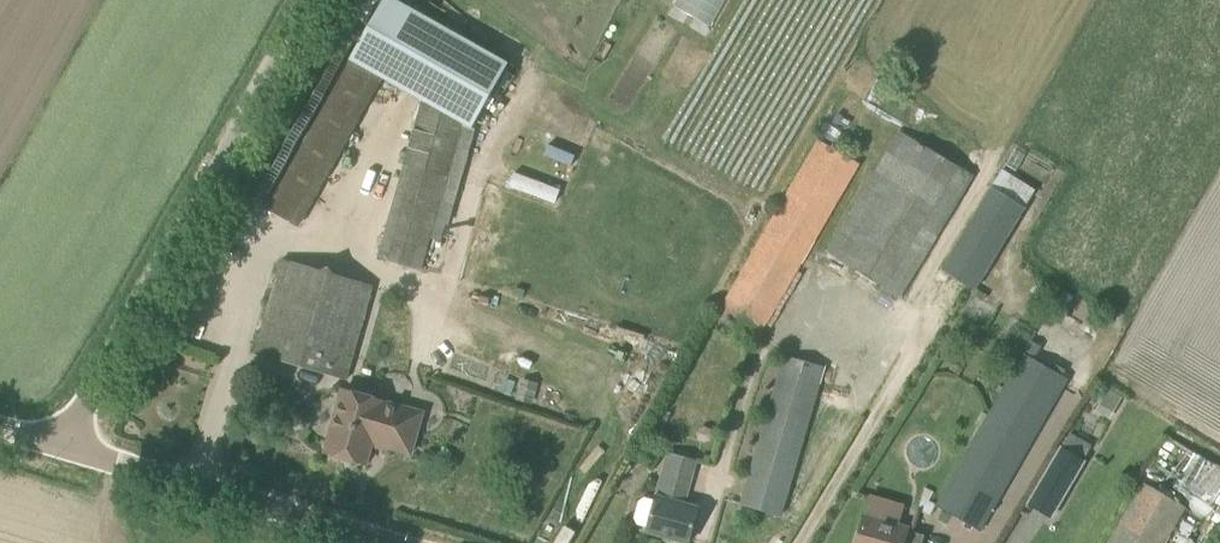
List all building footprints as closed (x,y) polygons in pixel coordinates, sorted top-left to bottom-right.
[(742,87),(648,34),(660,13),(636,0),(544,0),(509,61),(401,0),(386,0),(352,60),(423,100),(462,123),(659,234),(742,87)] [(672,15),(711,34),(728,0),(680,0),(672,15)] [(462,123),(423,100),(379,258),(422,268),(462,123)] [(900,298),(974,175),(900,130),(827,252),(900,298)] [(756,341),(860,163),(819,139),(716,317),(756,341)] [(974,289),(1025,207),(1038,186),(1005,166),(942,269),(974,289)] [(513,170),(509,184),(555,200),(560,187),(513,170)] [(314,196),(285,179),(268,209),(298,225),(314,196)] [(347,378),(374,286),(282,260),(255,352),(347,378)] [(964,312),(989,327),(1001,306),(976,292),(964,312)] [(1099,333),(1107,319),(1101,316),(1093,330),(1099,333)] [(1043,348),(1031,341),(1025,351),(1037,358),(1043,348)] [(938,506),(981,531),(1068,378),(1063,375),(1053,369),(1024,353),(937,505),(938,506)] [(785,356),(742,504),(781,515),(825,368),(785,356)] [(1056,364),(1053,369),(1063,375),(1067,369),(1056,364)] [(1073,416),(1082,393),(1070,388),(1061,411),(1073,416)] [(343,389),(326,452),(366,463),(372,442),(411,454),(423,412),(343,389)] [(1110,419),(1118,405),(1104,397),(1096,411),(1110,419)] [(1062,448),(1029,503),(1052,517),(1085,461),(1062,448)] [(647,532),(687,542),(689,542),(699,506),(681,501),(684,489),(689,490),(694,474),(665,466),(647,532)] [(1108,542),(1165,542),(1186,507),(1144,482),(1108,542)] [(866,515),(858,542),(923,542),(926,535),(908,530),(900,525),(906,505),(872,495),(866,515)]
